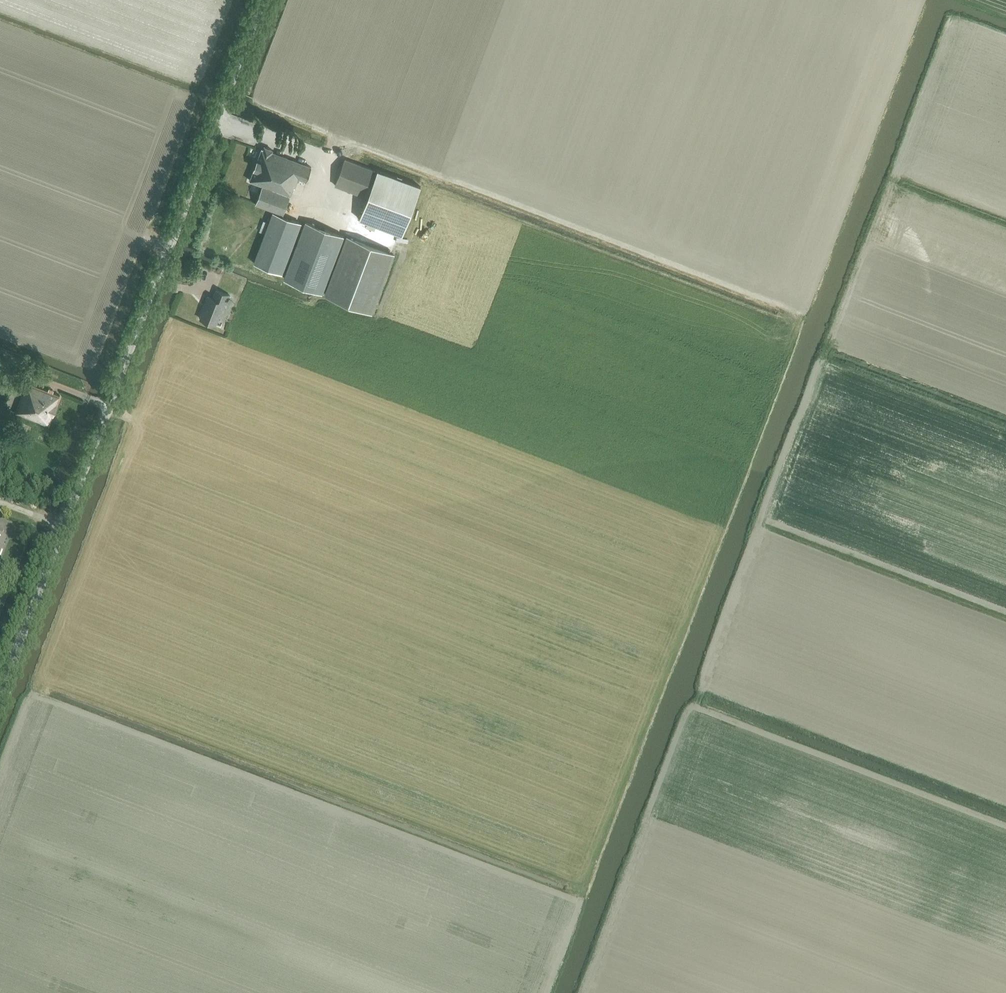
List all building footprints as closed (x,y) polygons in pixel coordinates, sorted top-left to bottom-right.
[(307,182),(312,168),(272,153),(273,150),(265,147),(264,150),(261,149),(250,181),(262,185),(255,205),(283,215),(293,187),(295,188),(298,179),(307,182)] [(345,158),(335,185),(366,197),(376,169),(345,158)] [(376,171),(358,219),(400,234),(417,186),(376,171)] [(302,223),(273,212),(254,263),(283,273),(302,223)] [(283,278),(323,293),(345,236),(305,221),(283,278)] [(395,253),(346,235),(324,295),(372,313),(395,253)] [(230,295),(216,289),(213,298),(208,296),(205,305),(200,318),(217,324),(225,304),(227,305),(230,295)] [(50,425),(61,396),(28,383),(16,412),(50,425)] [(12,410),(0,406),(0,421),(7,423),(12,410)]
